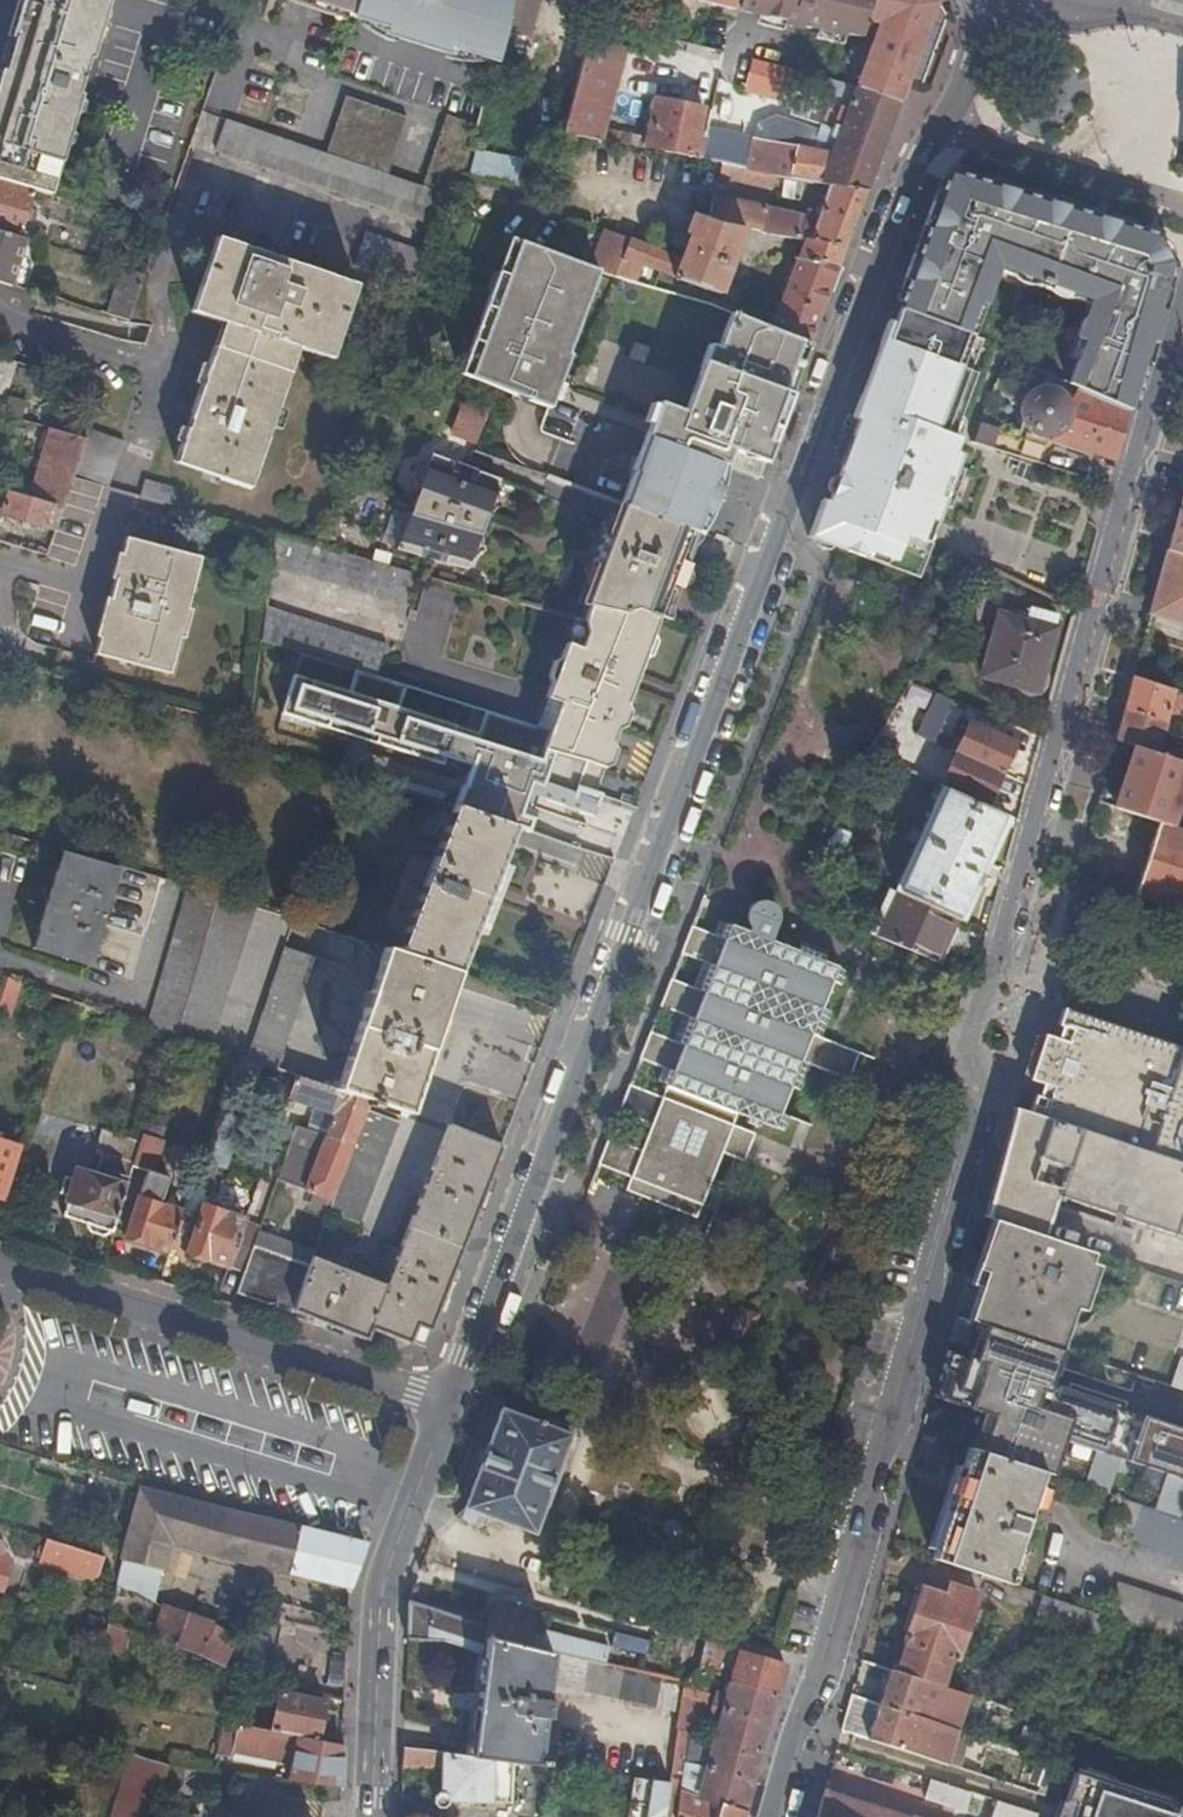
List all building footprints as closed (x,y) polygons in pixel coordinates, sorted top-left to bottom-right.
[(26,0),(20,0),(9,36),(15,38),(14,43),(19,50),(15,65),(7,67),(5,73),(0,71),(0,91),(74,114),(80,94),(78,93),(88,59),(90,60),(101,23),(74,15),(26,0)] [(74,15),(101,23),(108,0),(26,0),(74,15)] [(355,0),(303,0),(350,17),(350,16),(355,0)] [(502,29),(509,0),(355,0),(350,16),(384,26),(447,46),(495,61),(498,49),(502,29)] [(502,29),(526,35),(537,0),(509,0),(502,29)] [(738,0),(691,0),(694,1),(736,11),(738,0)] [(871,0),(762,0),(760,11),(762,18),(780,22),(779,25),(800,30),(801,27),(842,38),(843,36),(859,40),(861,33),(865,19),(871,0)] [(629,29),(625,28),(592,20),(561,137),(598,143),(602,128),(629,29)] [(444,55),(447,46),(384,26),(382,35),(444,55)] [(9,36),(0,65),(0,71),(5,73),(7,67),(14,43),(15,38),(9,36)] [(19,50),(14,43),(7,67),(15,65),(19,50)] [(800,73),(752,60),(746,86),(745,92),(773,99),(774,96),(794,101),(800,73)] [(848,110),(856,89),(846,86),(827,81),(822,102),(848,110)] [(701,161),(721,165),(775,175),(830,185),(865,192),(898,101),(856,89),(848,110),(841,128),(834,126),(832,131),(822,127),(819,133),(772,117),(756,125),(753,137),(734,133),(735,129),(708,123),(701,161)] [(74,114),(0,91),(0,180),(32,190),(49,195),(74,114)] [(344,97),(326,153),(386,174),(405,118),(344,97)] [(647,137),(644,148),(692,157),(701,111),(654,103),(647,137)] [(445,194),(451,196),(459,175),(477,127),(444,116),(421,186),(445,194)] [(434,225),(445,194),(421,186),(386,174),(326,153),(226,120),(216,150),(300,179),(434,225)] [(602,128),(598,143),(644,151),(644,148),(647,137),(602,128)] [(469,152),(467,179),(515,182),(517,155),(469,152)] [(772,188),(775,175),(721,165),(715,189),(718,189),(720,178),(772,188)] [(1055,293),(1086,217),(949,175),(916,264),(903,298),(978,326),(997,273),(1055,293)] [(0,180),(0,231),(18,237),(32,190),(0,180)] [(841,255),(865,192),(830,185),(816,220),(713,197),(708,221),(718,225),(743,229),(759,232),(759,233),(804,242),(770,329),(808,344),(841,255)] [(718,295),(743,229),(718,225),(708,221),(692,215),(685,234),(684,236),(688,238),(684,250),(680,259),(615,234),(611,243),(602,240),(591,270),(593,270),(634,282),(641,265),(718,295)] [(1076,389),(1129,412),(1171,267),(1156,239),(1144,235),(1086,217),(1055,293),(1087,304),(1072,359),(1080,362),(1072,387),(1076,389)] [(0,231),(0,282),(12,286),(26,239),(18,237),(0,231)] [(670,245),(684,250),(688,238),(684,236),(685,234),(675,231),(670,245)] [(414,289),(425,258),(366,236),(355,268),(414,289)] [(215,240),(194,302),(334,348),(355,288),(215,240)] [(510,246),(499,276),(507,279),(519,248),(510,246)] [(499,276),(463,375),(538,402),(544,383),(560,379),(563,373),(567,374),(574,354),(566,351),(593,270),(591,270),(533,253),(519,248),(507,279),(499,276)] [(121,279),(108,315),(129,321),(142,285),(121,279)] [(974,337),(978,326),(903,298),(899,309),(974,337)] [(334,348),(194,302),(190,314),(223,326),(175,465),(250,491),(274,422),(297,351),(329,361),(334,348)] [(984,341),(974,337),(899,309),(816,536),(841,546),(840,548),(917,579),(923,565),(929,545),(927,544),(939,509),(950,512),(964,473),(948,466),(958,441),(947,437),(984,341)] [(725,470),(757,482),(760,483),(761,480),(727,468),(732,453),(767,464),(789,403),(787,402),(802,360),(808,344),(770,329),(729,314),(717,349),(710,347),(685,415),(660,406),(624,507),(698,533),(703,535),(725,470)] [(640,360),(647,344),(632,338),(625,355),(640,360)] [(544,383),(538,402),(556,408),(567,374),(563,373),(560,379),(544,383)] [(1116,461),(1129,412),(1076,389),(1068,402),(1067,401),(1062,395),(1056,390),(1051,387),(1043,387),(1035,389),(1030,392),(1023,399),(1018,419),(1013,434),(979,422),(972,441),(1042,465),(1051,439),(1116,461)] [(473,405),(468,419),(478,423),(483,409),(473,405)] [(478,423),(468,419),(462,437),(472,440),(478,423)] [(30,501),(63,511),(74,480),(87,441),(51,430),(30,501)] [(123,443),(91,432),(87,441),(74,480),(107,489),(123,443)] [(430,453),(408,512),(397,543),(397,545),(464,569),(496,476),(430,453)] [(727,468),(761,480),(767,464),(732,453),(727,468)] [(147,479),(141,498),(174,507),(180,489),(147,479)] [(0,492),(0,504),(4,505),(1,516),(39,527),(36,537),(10,529),(10,527),(0,524),(0,541),(48,555),(63,511),(30,501),(0,492)] [(581,604),(586,605),(621,507),(617,505),(606,535),(581,604)] [(397,543),(408,512),(394,507),(383,538),(397,543)] [(658,616),(664,618),(675,591),(681,588),(689,568),(686,563),(698,533),(624,507),(621,507),(586,605),(585,607),(586,607),(615,614),(632,609),(656,618),(657,618),(658,616)] [(1177,517),(1168,550),(1182,555),(1182,520),(1177,517)] [(274,535),(270,567),(405,604),(414,574),(356,558),(315,546),(274,535)] [(126,539),(109,601),(121,604),(118,615),(106,612),(94,655),(169,676),(200,559),(126,539)] [(933,546),(929,545),(923,565),(917,579),(920,580),(933,546)] [(1168,550),(1150,613),(1182,625),(1182,555),(1168,550)] [(38,589),(40,583),(21,578),(17,583),(38,589)] [(121,604),(109,601),(106,612),(118,615),(121,604)] [(575,785),(595,792),(603,769),(610,766),(615,752),(612,744),(617,730),(624,727),(629,713),(625,706),(641,659),(649,657),(654,641),(651,633),(656,618),(632,609),(615,614),(586,607),(582,620),(574,618),(560,658),(551,663),(546,677),(550,684),(545,699),(560,704),(550,733),(535,728),(535,729),(546,733),(540,749),(583,762),(575,785)] [(355,673),(373,679),(383,647),(322,627),(264,609),(260,643),(298,655),(355,673)] [(1055,631),(999,615),(982,678),(1037,693),(1055,631)] [(625,706),(629,713),(649,657),(641,659),(625,706)] [(600,794),(595,792),(575,785),(534,771),(540,749),(546,733),(535,729),(474,711),(467,733),(388,708),(395,686),(373,679),(355,673),(348,695),(292,677),(280,716),(442,767),(444,760),(470,768),(467,775),(592,815),(600,794)] [(1163,722),(1166,712),(1174,714),(1176,708),(1182,710),(1182,706),(1182,696),(1132,679),(1124,709),(1163,722)] [(545,699),(535,728),(550,733),(560,704),(545,699)] [(942,719),(946,711),(932,705),(928,713),(942,719)] [(1134,749),(1182,765),(1182,749),(1167,744),(1169,736),(1160,733),(1163,722),(1124,709),(1115,743),(1134,749)] [(955,755),(1000,776),(1014,746),(961,722),(954,736),(962,740),(955,755)] [(931,744),(942,749),(945,742),(942,740),(943,738),(935,735),(931,744)] [(534,771),(575,785),(583,762),(540,749),(534,771)] [(1114,808),(1158,823),(1170,828),(1177,806),(1180,806),(1182,804),(1182,792),(1182,789),(1182,765),(1134,749),(1114,808)] [(986,806),(1000,776),(955,755),(942,785),(986,806)] [(960,923),(1007,821),(942,790),(895,893),(901,896),(955,920),(960,923)] [(462,811),(506,825),(513,805),(469,791),(462,811)] [(431,960),(458,970),(513,828),(506,825),(462,811),(452,808),(397,950),(431,960)] [(1182,911),(1182,832),(1170,828),(1158,823),(1135,896),(1158,904),(1158,903),(1182,911)] [(90,965),(119,866),(62,850),(62,851),(34,947),(90,965)] [(189,887),(149,1025),(173,1033),(179,1035),(219,896),(189,887)] [(219,896),(179,1035),(209,1045),(257,907),(219,896)] [(881,939),(935,964),(955,920),(901,896),(881,939)] [(643,1088),(632,1114),(652,1122),(642,1146),(610,1134),(599,1162),(631,1175),(626,1188),(697,1216),(701,1204),(716,1209),(727,1182),(713,1176),(723,1151),(737,1157),(747,1130),(734,1124),(737,1114),(747,1118),(746,1122),(758,1126),(759,1123),(774,1129),(775,1127),(785,1130),(790,1116),(781,1113),(791,1086),(801,1089),(810,1066),(848,1080),(858,1053),(821,1037),(831,1012),(822,1008),(832,981),(842,984),(847,973),(838,969),(838,967),(824,961),(826,951),(802,941),(798,951),(772,940),(778,925),(778,919),(776,914),(771,911),(767,909),(761,911),(756,914),(753,921),(754,927),(752,932),(731,923),(730,925),(720,921),(716,933),(693,925),(682,953),(714,965),(704,991),(671,979),(661,1005),(693,1018),(683,1044),(651,1031),(640,1057),(662,1066),(658,1078),(667,1081),(662,1096),(643,1088)] [(270,993),(248,1058),(278,1069),(289,1036),(317,958),(286,947),(270,993)] [(410,1113),(459,971),(458,970),(431,960),(397,950),(385,947),(352,1045),(336,1090),(367,1101),(378,1105),(378,1102),(410,1113)] [(7,976),(0,1000),(13,1004),(20,980),(7,976)] [(1063,1009),(1058,1025),(1065,1028),(1061,1041),(1047,1082),(1182,1127),(1182,1049),(1063,1009)] [(1047,1036),(1032,1077),(1047,1082),(1061,1041),(1047,1036)] [(320,1083),(295,1075),(288,1097),(315,1106),(316,1102),(335,1108),(325,1137),(351,1145),(364,1110),(366,1105),(367,1101),(336,1090),(320,1085),(320,1083)] [(1047,1082),(1032,1077),(1031,1080),(1046,1085),(1047,1082)] [(1046,1085),(1042,1097),(1035,1096),(1029,1113),(1182,1165),(1182,1127),(1047,1082),(1046,1085)] [(620,1109),(632,1114),(643,1088),(630,1083),(620,1109)] [(394,1121),(364,1110),(351,1145),(332,1199),(362,1209),(394,1121)] [(1026,1112),(989,1219),(992,1220),(999,1222),(1044,1237),(1058,1197),(1182,1238),(1182,1165),(1029,1113),(1026,1112)] [(400,1117),(391,1153),(418,1161),(428,1124),(400,1117)] [(449,1124),(447,1129),(480,1140),(482,1137),(449,1124)] [(351,1145),(325,1137),(295,1126),(277,1178),(315,1192),(332,1199),(351,1145)] [(108,1232),(112,1233),(133,1164),(140,1141),(102,1129),(95,1150),(101,1152),(95,1174),(77,1169),(75,1177),(66,1174),(61,1191),(69,1194),(63,1214),(87,1221),(86,1225),(90,1231),(104,1236),(108,1232)] [(447,1129),(408,1226),(444,1239),(462,1246),(502,1145),(482,1137),(480,1140),(447,1129)] [(127,1235),(170,1249),(182,1211),(155,1203),(162,1193),(167,1176),(152,1171),(161,1144),(141,1138),(140,1141),(133,1164),(147,1169),(127,1235)] [(3,1198),(19,1146),(0,1140),(0,1197),(3,1198)] [(217,1166),(198,1161),(189,1190),(207,1196),(217,1166)] [(309,1209),(326,1215),(328,1211),(332,1199),(315,1192),(309,1209)] [(362,1209),(332,1199),(328,1211),(358,1222),(362,1209)] [(187,1252),(228,1266),(244,1220),(203,1206),(187,1252)] [(264,1214),(236,1293),(291,1313),(293,1310),(312,1256),(313,1252),(277,1238),(282,1222),(264,1214)] [(980,1288),(969,1320),(977,1323),(991,1276),(985,1273),(999,1222),(992,1220),(971,1285),(980,1288)] [(991,1276),(977,1323),(983,1325),(1060,1350),(1074,1308),(1089,1263),(1092,1253),(1044,1237),(999,1222),(985,1273),(991,1276)] [(312,1256),(293,1310),(365,1338),(370,1327),(408,1342),(416,1324),(429,1329),(462,1246),(444,1239),(408,1226),(385,1285),(312,1256)] [(1096,1266),(1089,1263),(1074,1308),(1082,1310),(1096,1266)] [(755,1317),(740,1311),(729,1341),(744,1346),(755,1317)] [(983,1325),(972,1360),(946,1352),(933,1397),(977,1412),(966,1446),(1040,1471),(1048,1473),(1060,1438),(1096,1450),(1085,1486),(1122,1498),(1131,1501),(1143,1466),(1182,1479),(1182,1430),(1048,1385),(1060,1350),(983,1325)] [(1182,1359),(1173,1388),(1182,1391),(1182,1360),(1182,1359)] [(569,1435),(500,1411),(464,1507),(532,1532),(569,1435)] [(948,1502),(1021,1526),(1040,1471),(966,1446),(948,1502)] [(141,1485),(139,1488),(118,1576),(115,1589),(154,1600),(170,1539),(350,1585),(368,1542),(141,1485)] [(1182,1554),(1182,1518),(1180,1517),(1131,1501),(1122,1498),(1113,1527),(1129,1533),(1128,1536),(1182,1554)] [(1004,1576),(1021,1526),(948,1502),(929,1559),(1008,1585),(1010,1578),(1004,1576)] [(668,1540),(671,1540),(675,1540),(678,1539),(680,1536),(681,1533),(682,1530),(681,1527),(680,1524),(677,1522),(674,1521),(671,1521),(668,1522),(665,1523),(663,1526),(662,1529),(662,1532),(663,1536),(665,1538),(668,1540)] [(104,1558),(47,1540),(40,1563),(97,1581),(104,1558)] [(1113,1585),(1102,1616),(1182,1643),(1182,1608),(1113,1585)] [(905,1641),(895,1672),(941,1687),(951,1656),(956,1658),(976,1595),(949,1586),(945,1597),(921,1589),(903,1640),(905,1641)] [(1096,1634),(1102,1616),(1039,1595),(1033,1614),(1096,1634)] [(496,1599),(492,1612),(517,1618),(520,1606),(496,1599)] [(408,1601),(407,1637),(440,1643),(460,1647),(479,1652),(484,1634),(485,1635),(539,1647),(542,1632),(536,1630),(535,1633),(529,1631),(531,1621),(517,1618),(492,1612),(491,1611),(487,1626),(408,1601)] [(520,1606),(517,1618),(531,1621),(533,1615),(535,1610),(520,1606)] [(191,1651),(223,1665),(237,1638),(210,1628),(212,1625),(165,1608),(154,1639),(191,1651)] [(535,1633),(536,1630),(539,1617),(533,1615),(531,1621),(529,1631),(535,1633)] [(96,1646),(117,1655),(128,1632),(106,1622),(96,1646)] [(542,1632),(539,1647),(602,1662),(606,1646),(542,1632)] [(608,1649),(643,1656),(646,1640),(612,1633),(608,1649)] [(548,1682),(677,1711),(682,1680),(602,1662),(539,1647),(485,1635),(468,1756),(512,1762),(537,1765),(543,1717),(548,1718),(550,1701),(546,1699),(548,1682)] [(719,1676),(727,1648),(704,1640),(697,1668),(709,1672),(719,1676)] [(774,1695),(783,1665),(739,1651),(730,1680),(774,1695)] [(709,1672),(697,1668),(697,1671),(691,1699),(697,1701),(698,1692),(703,1693),(709,1672)] [(888,1670),(877,1704),(917,1718),(924,1698),(957,1709),(961,1694),(941,1687),(895,1672),(888,1670)] [(766,1724),(774,1695),(730,1680),(726,1694),(720,1693),(713,1695),(710,1705),(766,1724)] [(271,1730),(318,1740),(324,1702),(279,1691),(271,1730)] [(985,1718),(989,1702),(961,1694),(957,1709),(985,1718)] [(850,1696),(840,1731),(942,1763),(950,1733),(940,1730),(941,1726),(917,1718),(877,1704),(850,1696)] [(759,1752),(766,1724),(710,1705),(707,1715),(711,1720),(719,1723),(715,1738),(759,1752)] [(289,1780),(341,1787),(343,1745),(318,1740),(271,1730),(238,1724),(236,1729),(221,1727),(215,1754),(230,1756),(231,1750),(291,1762),(289,1780)] [(683,1762),(687,1730),(683,1729),(675,1728),(667,1781),(662,1816),(675,1816),(683,1762)] [(751,1781),(759,1752),(715,1738),(687,1730),(683,1762),(709,1768),(751,1781)] [(402,1748),(401,1765),(439,1768),(438,1793),(445,1801),(511,1801),(512,1762),(468,1756),(402,1748)] [(168,1765),(128,1752),(109,1816),(154,1816),(168,1765)] [(751,1781),(709,1768),(683,1762),(675,1816),(741,1816),(751,1781)] [(1174,1805),(1173,1806),(1133,1793),(1072,1773),(1062,1802),(1057,1816),(1182,1816),(1182,1808),(1174,1805)] [(667,1781),(640,1778),(637,1799),(647,1801),(645,1816),(662,1816),(667,1781)] [(1135,1789),(1133,1793),(1173,1806),(1174,1805),(1174,1802),(1135,1789)] [(888,1812),(823,1792),(816,1816),(887,1816),(888,1812)] [(1062,1802),(1057,1800),(1052,1816),(1057,1816),(1062,1802)] [(1034,1813),(996,1801),(991,1816),(1033,1816),(1034,1813)]
